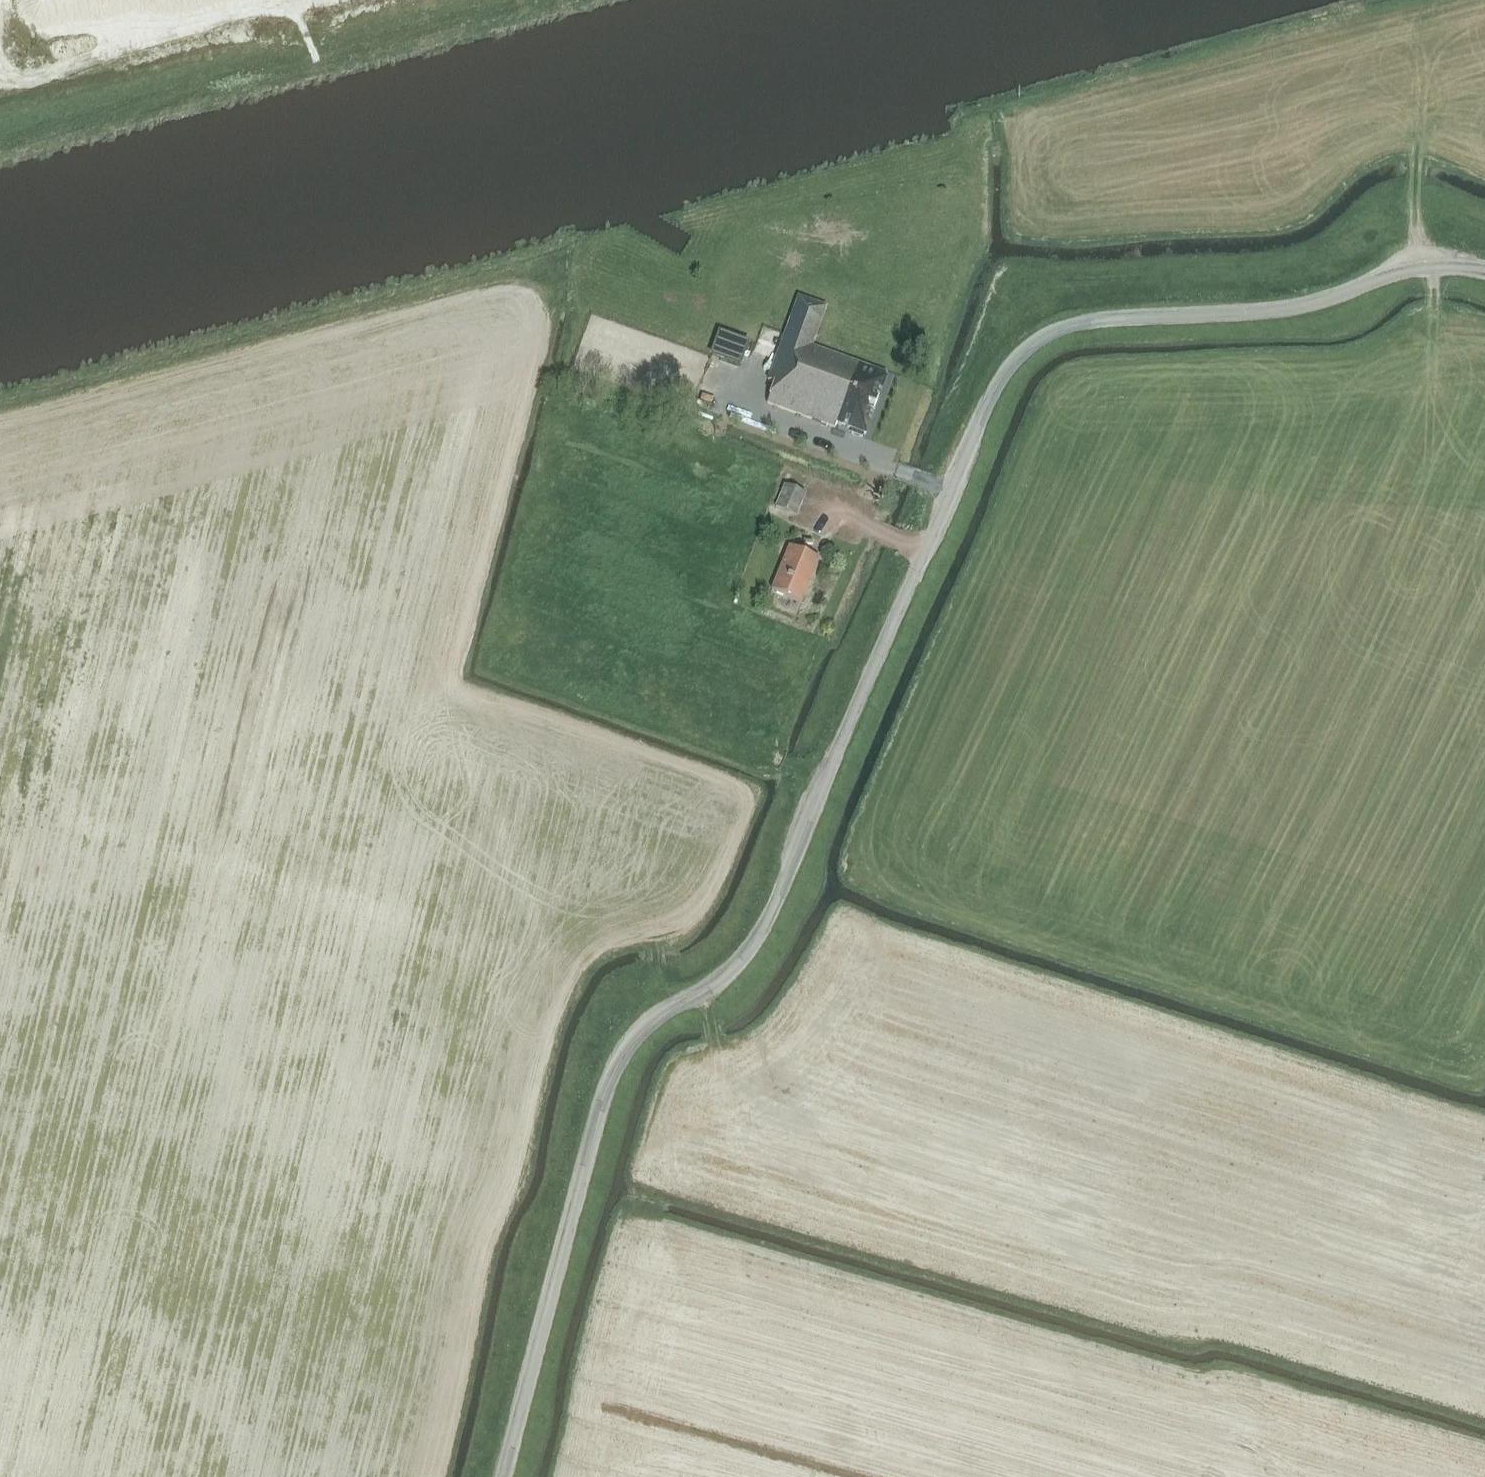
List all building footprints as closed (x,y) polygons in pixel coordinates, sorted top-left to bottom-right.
[(774,383),(766,403),(835,428),(836,425),(852,430),(850,434),(861,438),(863,434),(864,435),(869,423),(881,391),(880,391),(885,378),(886,374),(855,363),(830,354),(811,347),(826,307),(798,297),(767,381),(774,383)] [(743,363),(751,342),(722,331),(714,352),(743,363)] [(783,485),(774,508),(793,515),(802,493),(783,485)] [(800,603),(818,559),(788,547),(770,591),(800,603)]
